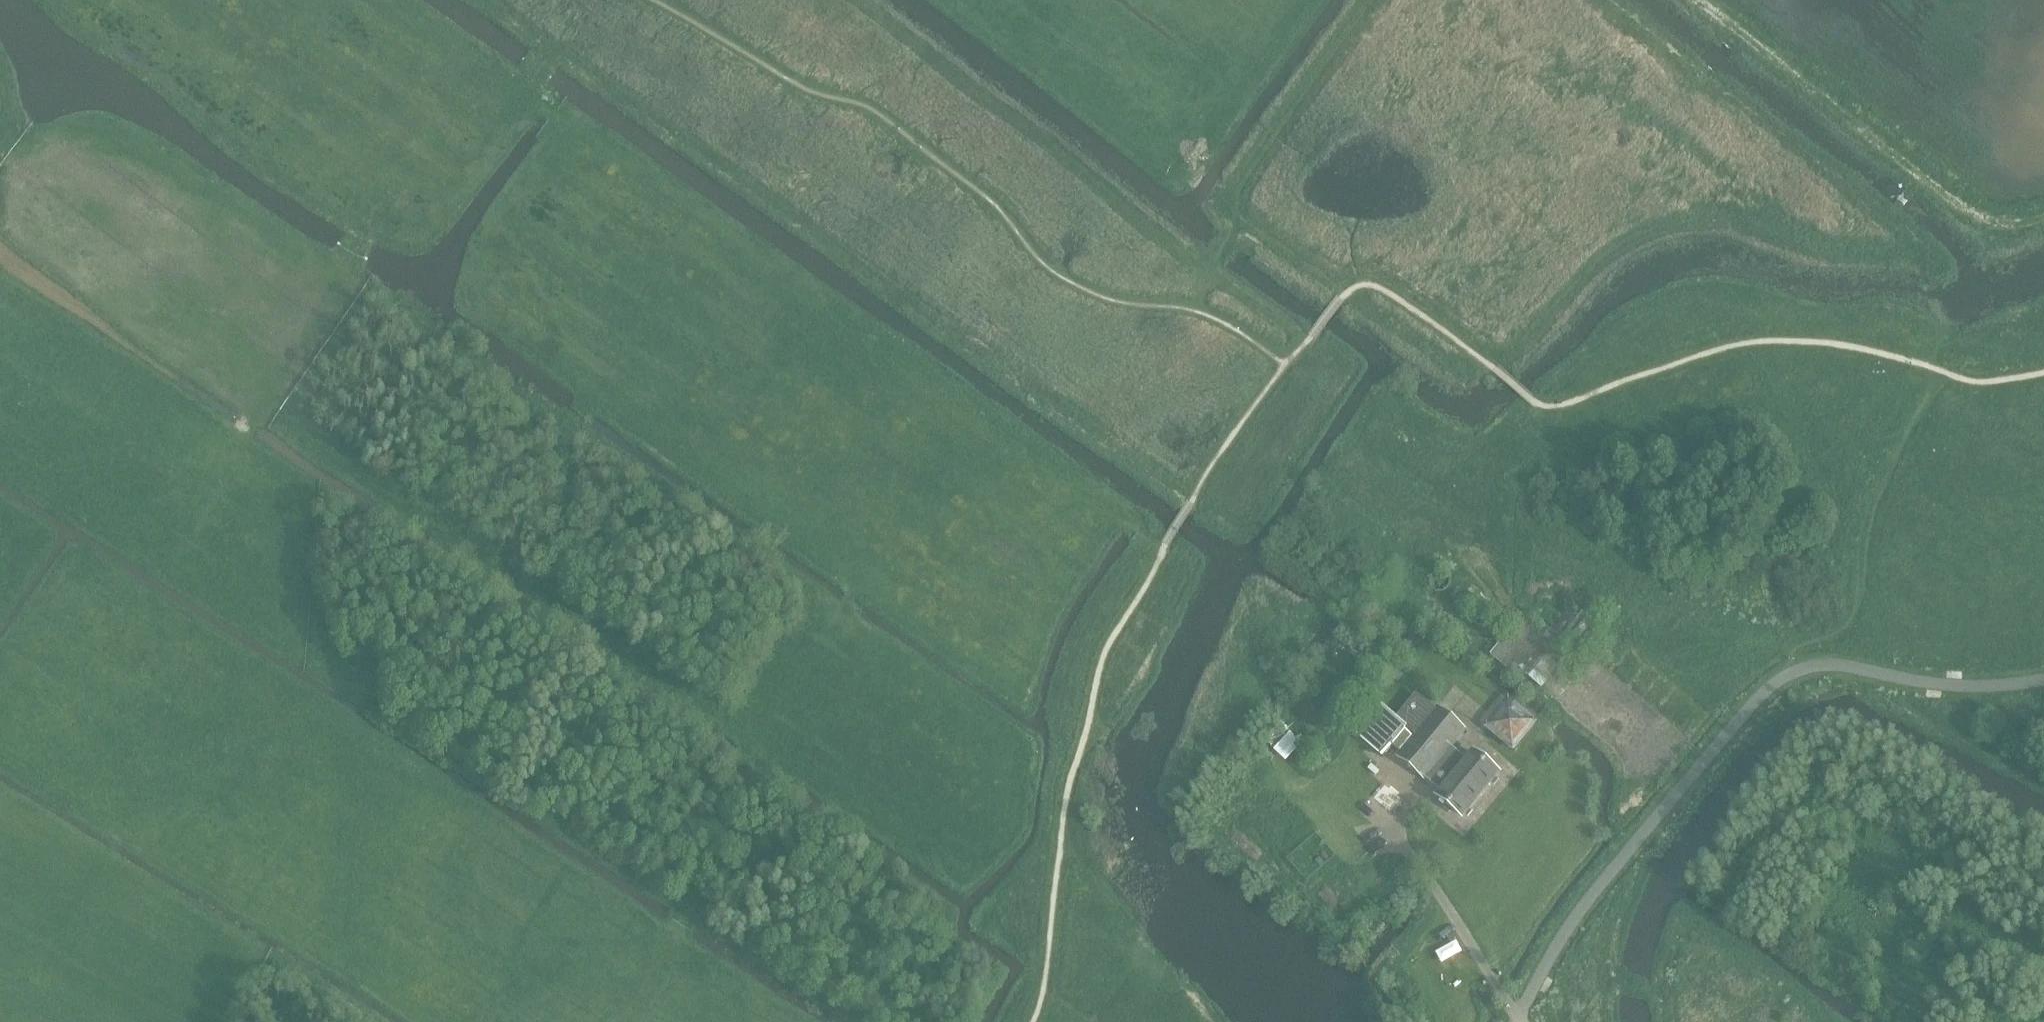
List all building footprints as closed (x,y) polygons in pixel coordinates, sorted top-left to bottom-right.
[(1541,687),(1595,620),(1572,601),(1543,634),(1523,618),(1490,657),(1512,674),(1518,669),(1541,687)] [(1486,730),(1512,752),(1535,725),(1508,703),(1486,730)] [(1378,708),(1355,734),(1384,757),(1392,746),(1400,752),(1397,757),(1425,780),(1426,779),(1441,792),(1438,796),(1463,816),(1498,773),(1474,753),(1464,765),(1463,764),(1461,766),(1447,755),(1453,748),(1451,747),(1465,731),(1437,707),(1412,737),(1378,708)]
